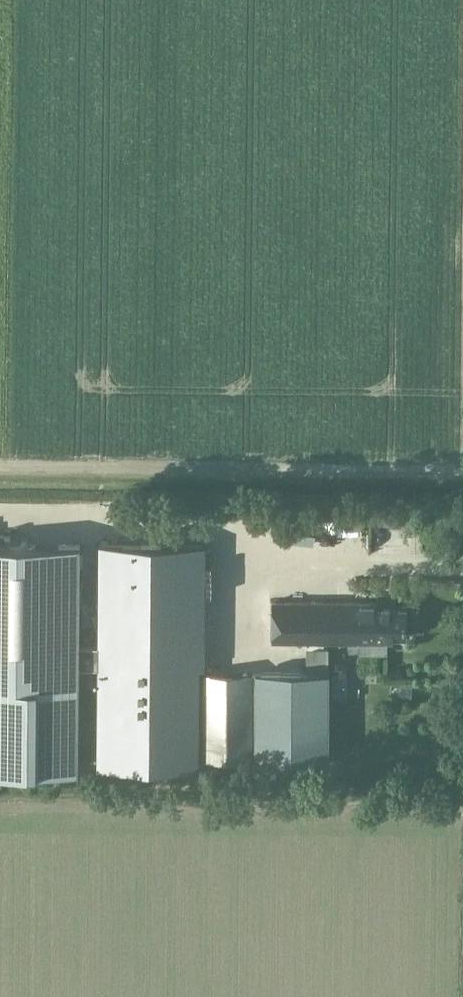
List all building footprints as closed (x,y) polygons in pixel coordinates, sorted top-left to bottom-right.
[(100,644),(79,644),(80,543),(0,543),(0,769),(78,770),(79,666),(99,666),(99,687),(102,687),(102,767),(193,767),(195,667),(202,667),(203,546),(101,545),(100,644)] [(386,636),(406,637),(406,608),(378,608),(378,602),(272,602),(272,641),(359,642),(359,648),(363,652),(382,652),(386,648),(386,636)] [(307,674),(252,673),(252,760),(329,760),(329,648),(307,648),(307,674)] [(203,673),(203,760),(252,760),(252,673),(203,673)]
